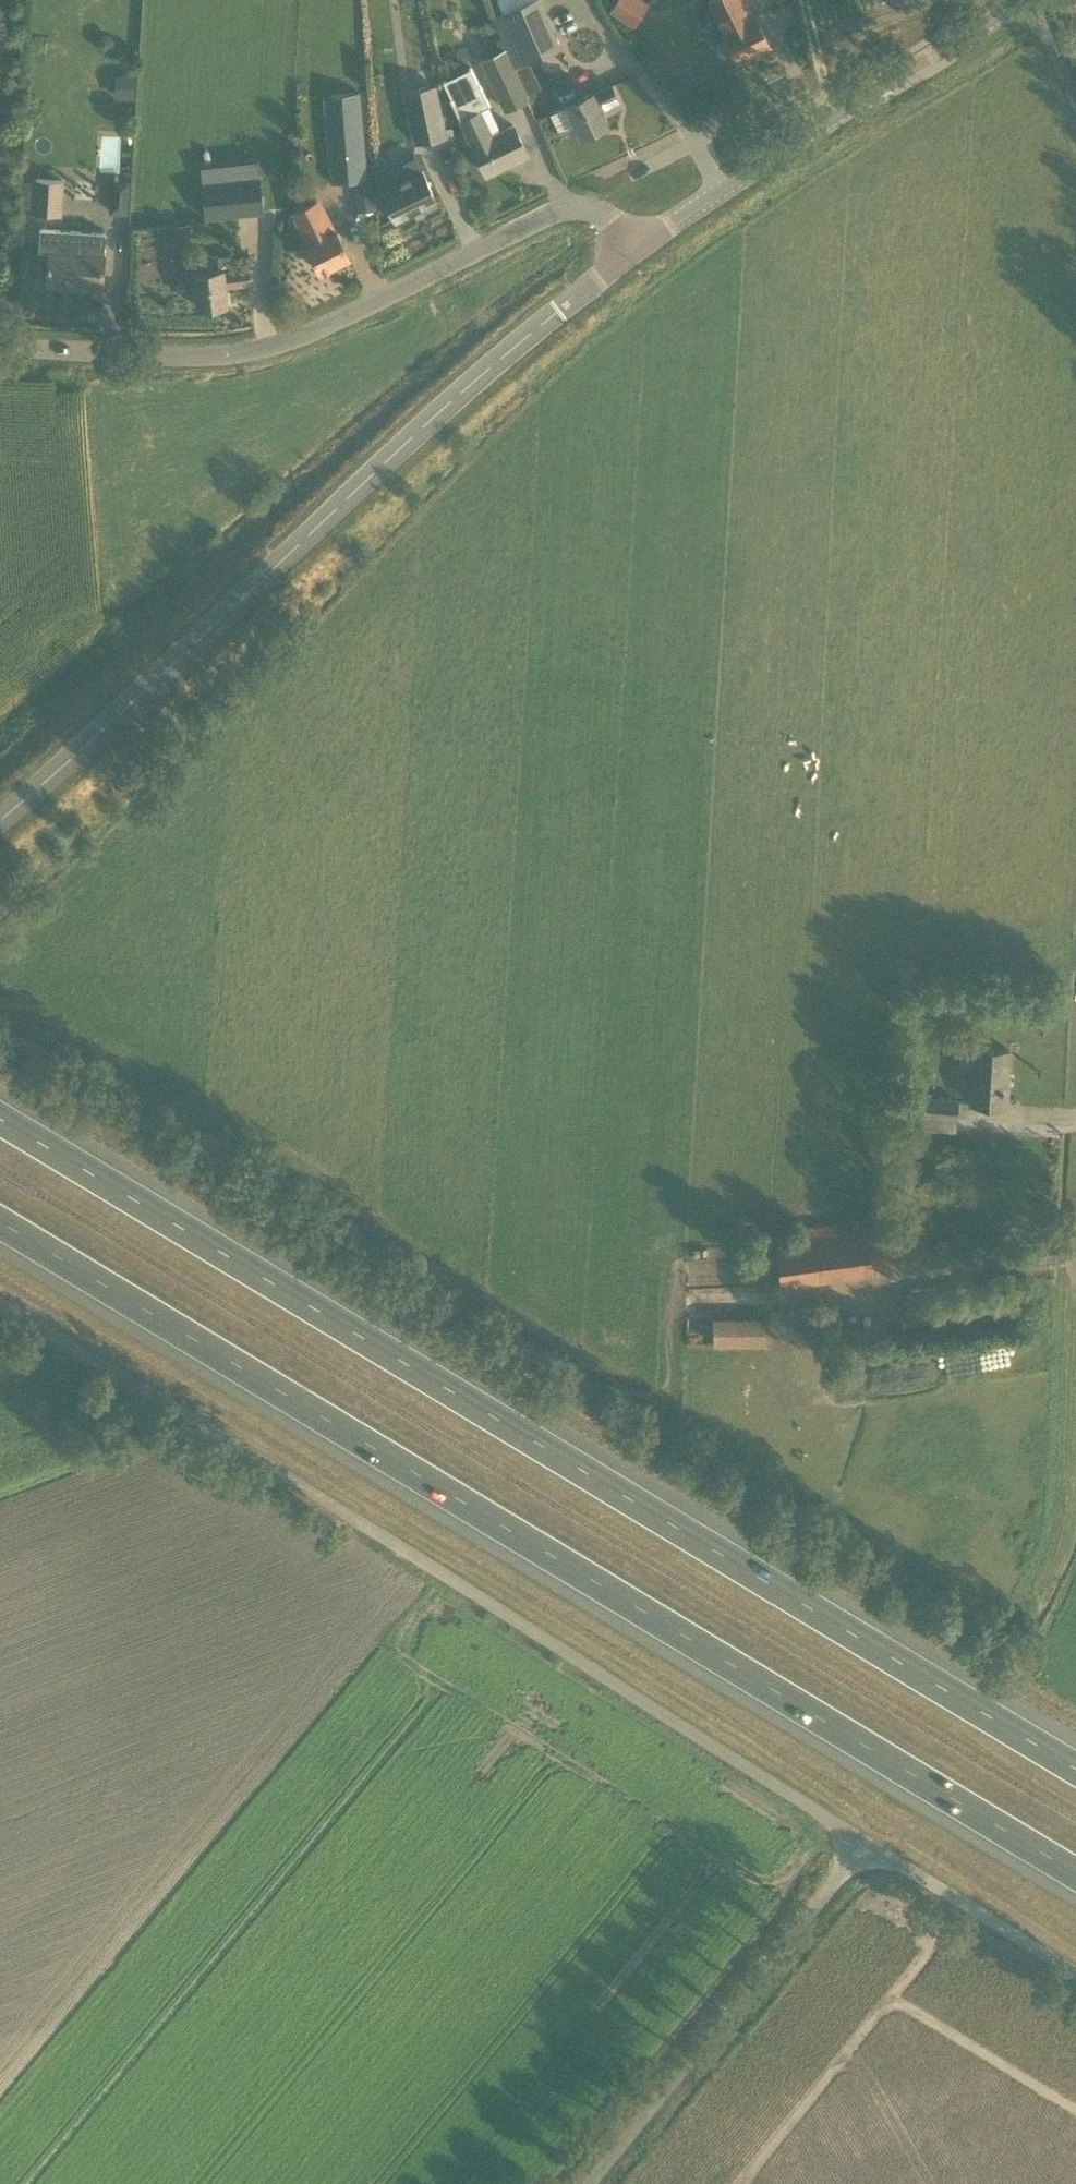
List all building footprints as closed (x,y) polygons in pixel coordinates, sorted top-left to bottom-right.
[(493,17),(518,69),(562,48),(539,0),(528,0),(493,17)] [(649,3),(646,0),(617,0),(610,11),(634,26),(649,3)] [(724,31),(737,58),(737,59),(770,43),(756,15),(749,1),(742,4),(740,0),(710,0),(711,3),(724,30),(724,31)] [(532,99),(529,93),(518,69),(508,48),(502,51),(480,61),(504,112),(532,99)] [(135,99),(136,75),(116,74),(115,98),(135,99)] [(528,154),(514,125),(492,136),(479,109),(489,104),(480,84),(450,98),(460,119),(473,145),(487,174),(528,154)] [(566,104),(567,106),(550,114),(561,135),(577,127),(581,135),(608,122),(604,114),(622,106),(612,84),(594,93),(593,91),(566,104)] [(436,85),(403,92),(414,143),(447,136),(436,85)] [(331,182),(367,178),(359,92),(329,95),(331,113),(326,113),(331,182)] [(405,141),(369,153),(375,169),(410,158),(405,141)] [(375,175),(382,190),(396,219),(421,207),(424,213),(440,205),(423,170),(415,155),(375,175)] [(203,182),(207,217),(263,211),(263,208),(259,176),(203,182)] [(63,214),(65,180),(35,178),(35,180),(33,209),(33,213),(63,214)] [(372,179),(356,179),(356,197),(373,196),(372,179)] [(131,211),(132,182),(115,181),(114,210),(131,211)] [(292,212),(307,243),(321,271),(350,257),(336,229),(334,230),(325,212),(322,214),(316,201),(292,212)] [(38,251),(49,251),(47,284),(103,287),(106,232),(40,228),(38,251)] [(224,269),(194,272),(198,306),(227,303),(226,285),(251,283),(249,267),(224,270),(224,269)] [(974,1048),(971,1103),(1007,1105),(1010,1050),(974,1048)] [(923,1096),(922,1117),(958,1119),(960,1099),(923,1096)] [(916,1218),(867,1224),(866,1219),(801,1228),(804,1244),(776,1248),(781,1285),(873,1273),(872,1260),(924,1256),(920,1230),(916,1218)] [(956,1247),(968,1246),(967,1233),(955,1234),(956,1247)] [(717,1345),(771,1343),(770,1314),(716,1316),(717,1345)]
